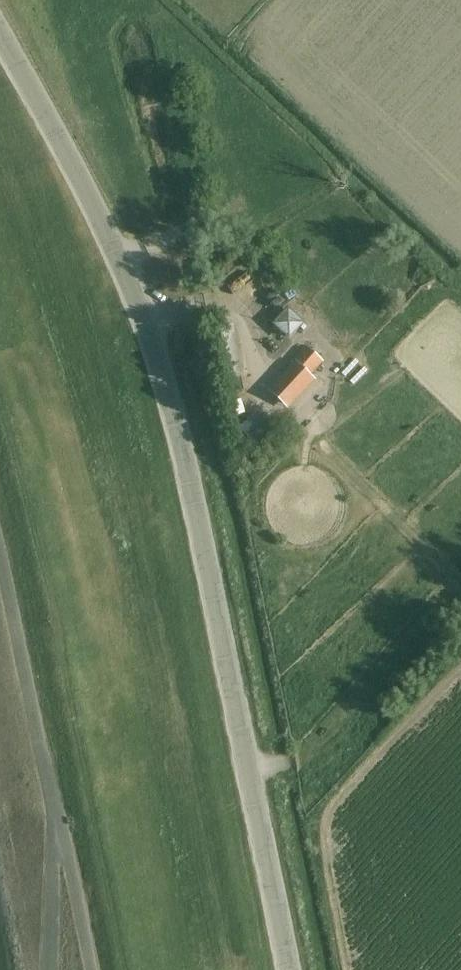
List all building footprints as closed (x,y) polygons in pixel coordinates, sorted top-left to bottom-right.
[(261,279),(267,300),(285,296),(279,274),(261,279)] [(288,311),(275,325),(289,338),(302,324),(288,311)] [(240,378),(232,327),(218,329),(227,381),(240,378)] [(308,376),(321,362),(307,348),(294,362),(295,364),(271,391),(286,405),(311,378),(308,376)] [(352,355),(340,372),(349,379),(362,363),(352,355)] [(257,413),(243,430),(252,438),(267,421),(257,413)]
